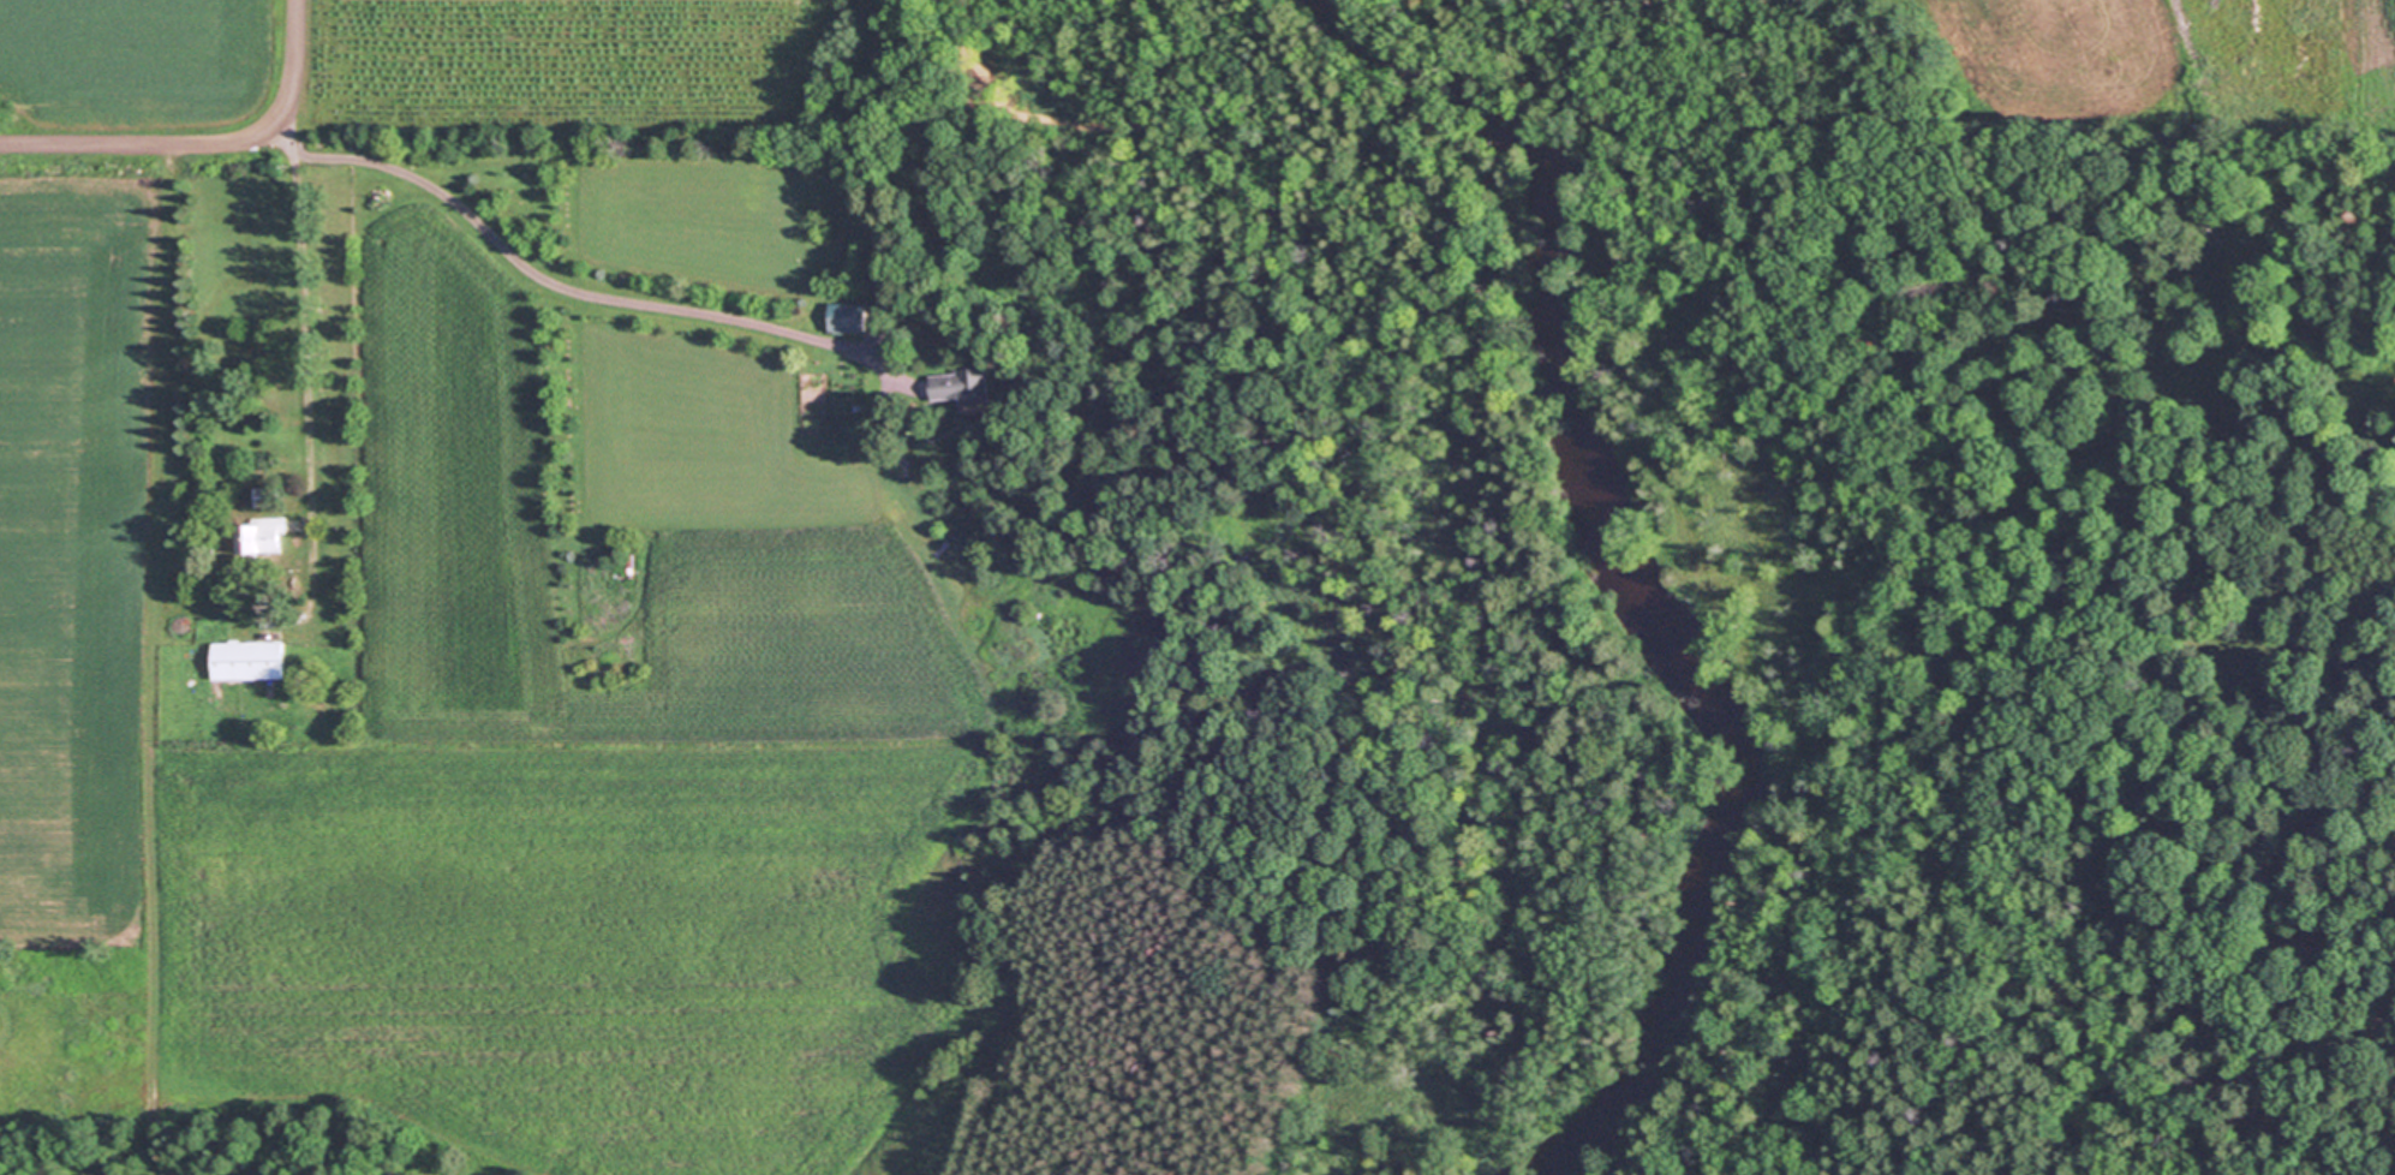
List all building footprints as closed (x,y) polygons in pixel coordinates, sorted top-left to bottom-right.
[(871,331),(871,302),(834,302),(834,331),(871,331)] [(994,402),(992,368),(934,372),(936,406),(994,402)] [(288,556),(288,520),(243,520),(243,556),(288,556)] [(287,680),(287,642),(214,642),(214,680),(287,680)]
